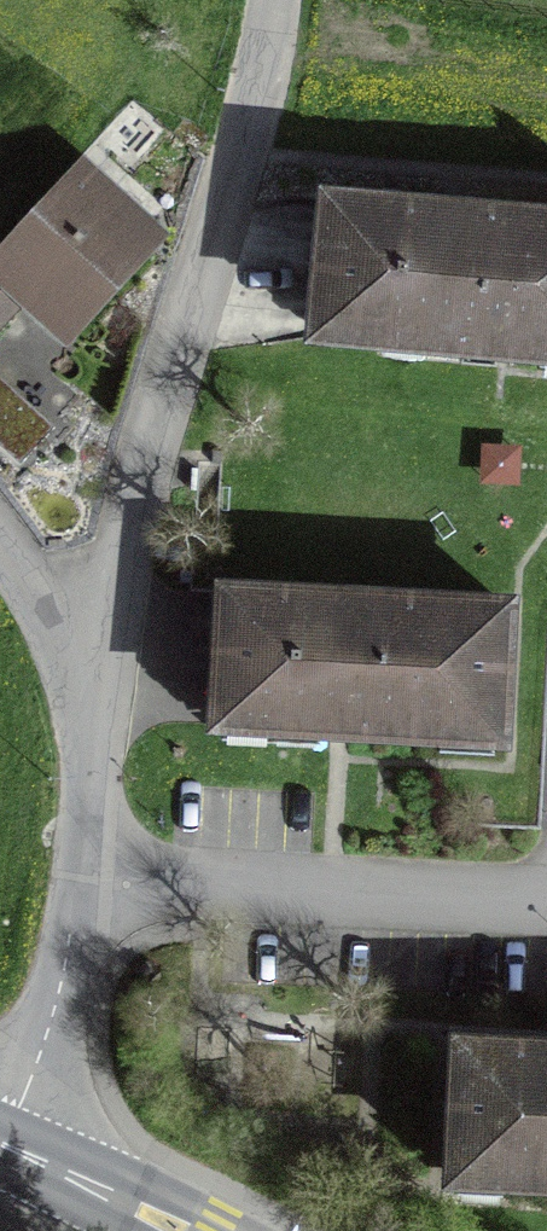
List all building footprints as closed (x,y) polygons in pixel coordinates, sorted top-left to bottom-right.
[(152,231),(101,183),(89,195),(80,187),(6,267),(66,323),(152,231)] [(507,226),(388,217),(389,211),(327,206),(320,338),(546,353),(546,223),(507,220),(507,226)] [(15,302),(0,289),(0,318),(15,302)] [(8,463),(37,431),(0,397),(0,456),(8,463)] [(504,608),(224,592),(216,724),(496,739),(504,608)] [(458,1048),(451,1178),(546,1182),(546,1052),(458,1048)]
